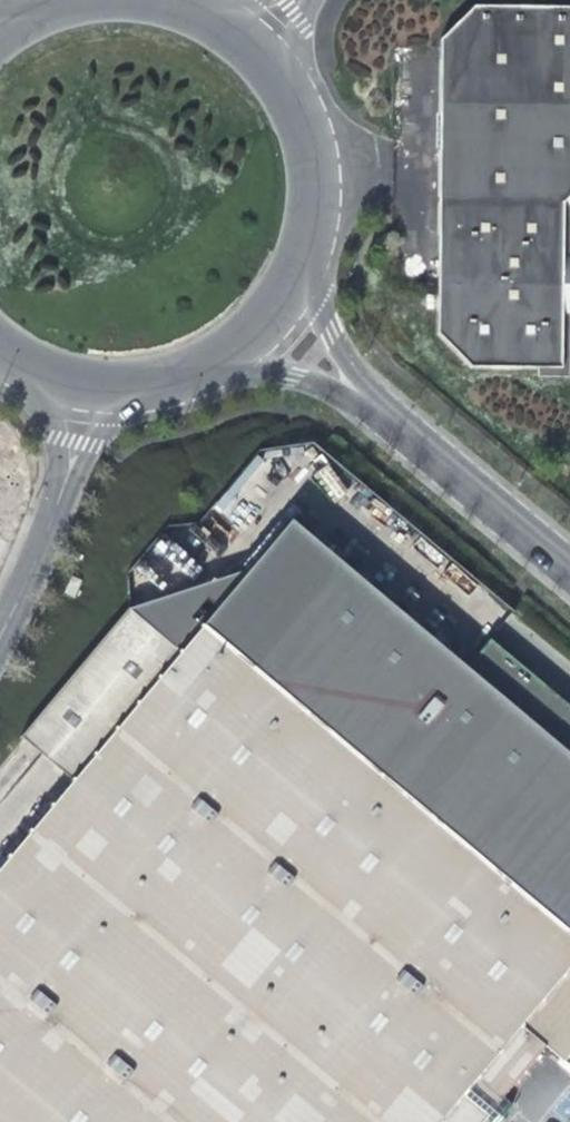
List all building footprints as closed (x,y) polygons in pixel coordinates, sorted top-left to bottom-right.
[(433,328),(433,331),(467,367),(481,367),(561,368),(562,200),(569,192),(569,2),(475,1),(436,34),(433,328)] [(204,632),(253,674),(294,625),(244,584),(204,632)] [(71,791),(180,661),(128,618),(20,748),(71,791)] [(551,1057),(569,1073),(569,937),(461,846),(253,674),(204,632),(180,661),(71,791),(0,877),(0,1121),(496,1121),(509,1106),(551,1057)] [(549,740),(461,846),(569,937),(569,757),(549,740)] [(496,1121),(511,1121),(518,1113),(509,1106),(496,1121)]
